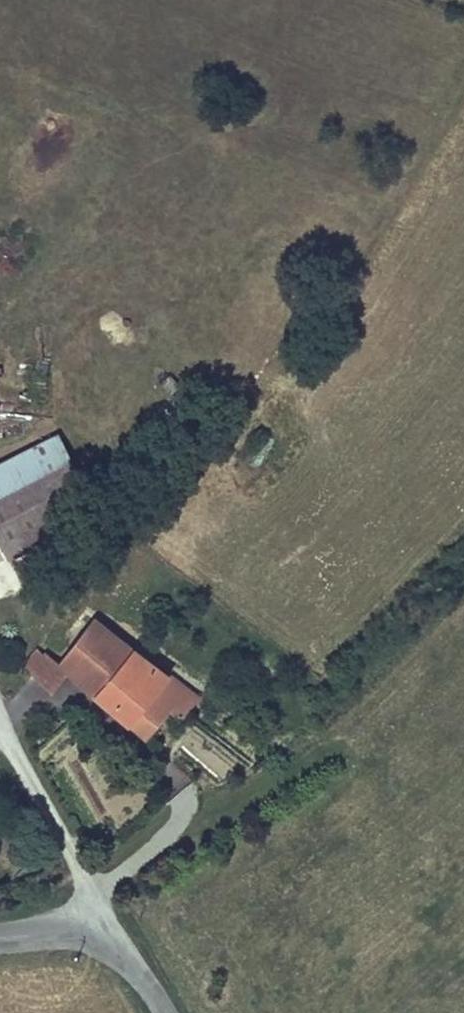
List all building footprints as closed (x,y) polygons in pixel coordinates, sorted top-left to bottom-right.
[(46,402),(47,364),(19,363),(18,383),(5,382),(5,401),(46,402)] [(60,439),(0,471),(0,501),(73,464),(60,439)] [(73,464),(0,501),(0,541),(9,558),(31,547),(38,560),(67,546),(60,533),(90,517),(82,501),(90,497),(73,464)] [(132,651),(93,620),(60,663),(47,653),(46,655),(39,650),(24,664),(33,672),(32,674),(52,693),(69,672),(131,724),(170,677),(132,651)] [(187,690),(170,677),(131,724),(147,737),(169,711),(180,720),(197,697),(187,690)]
